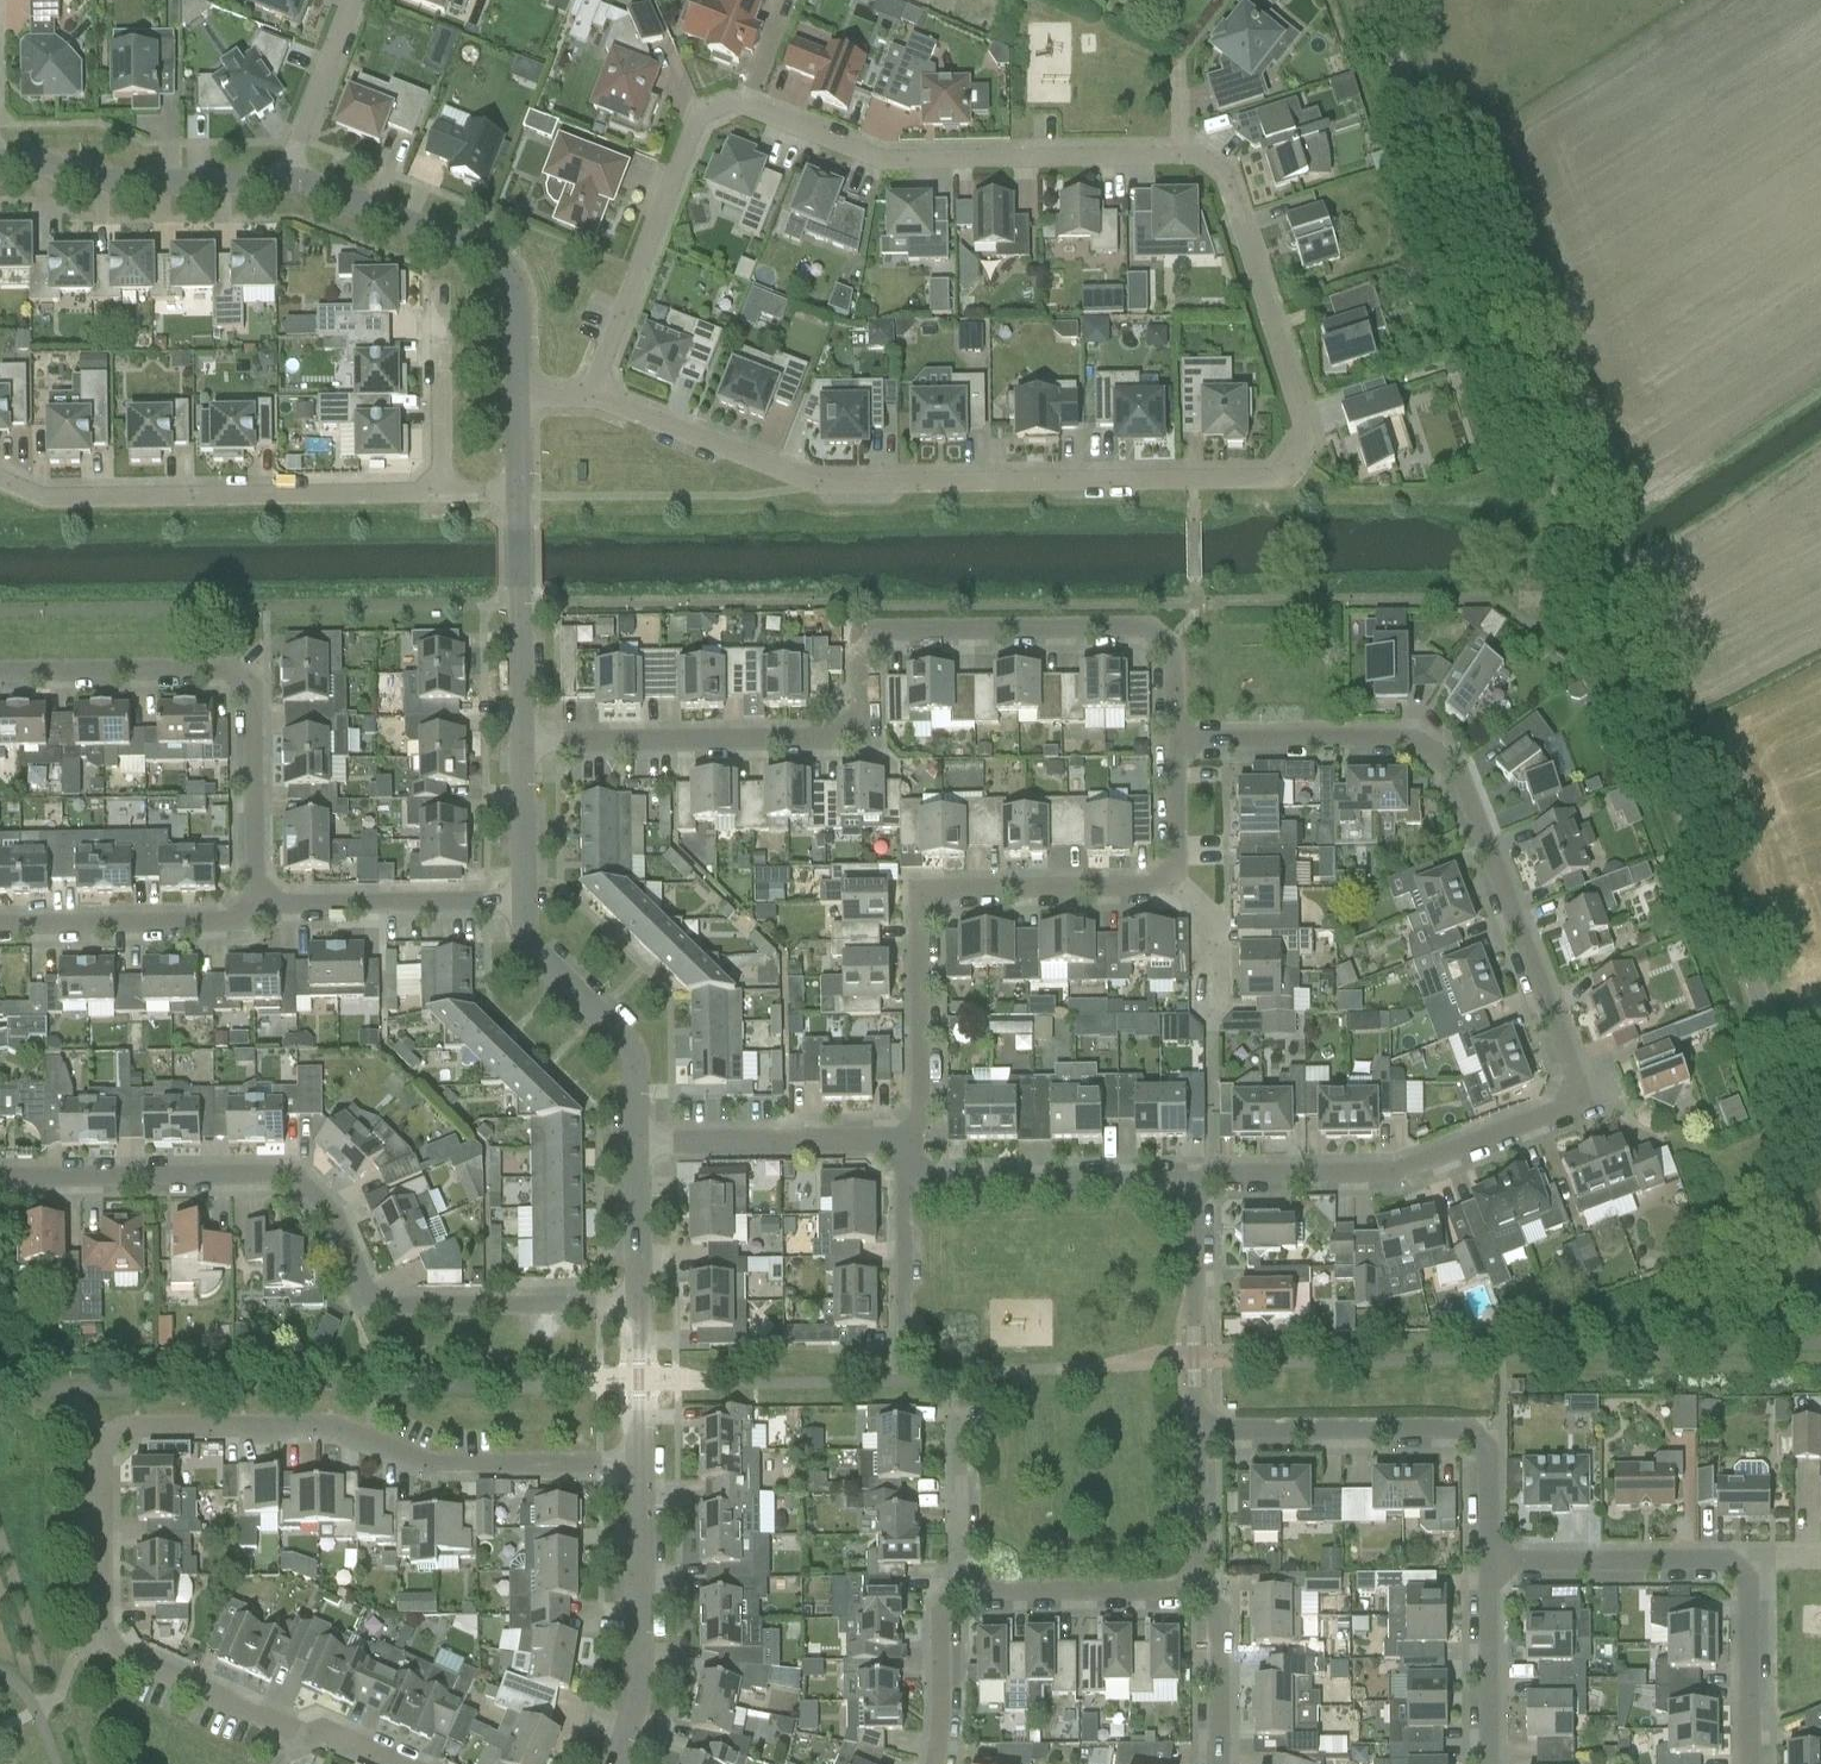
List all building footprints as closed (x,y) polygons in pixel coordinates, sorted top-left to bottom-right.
[(77,102),(84,95),(84,66),(58,40),(56,40),(55,22),(60,22),(60,0),(31,0),(31,40),(28,40),(21,47),(22,92),(31,102),(77,102)] [(170,29),(183,28),(182,0),(176,0),(170,0),(170,29)] [(183,30),(186,28),(187,30),(212,13),(211,11),(214,8),(192,0),(182,0),(183,28),(183,30)] [(299,26),(310,0),(259,0),(256,8),(282,18),(282,20),(299,26)] [(451,0),(407,0),(445,15),(451,0)] [(569,40),(587,48),(593,33),(592,32),(593,28),(603,32),(612,11),(602,7),(604,0),(578,0),(570,19),(577,22),(569,40)] [(684,25),(689,27),(686,36),(712,46),(709,53),(716,56),(714,61),(731,67),(733,63),(740,65),(744,53),(747,47),(756,50),(762,34),(753,31),(761,9),(757,7),(760,0),(718,0),(716,4),(704,0),(700,0),(697,8),(692,6),(684,25)] [(647,49),(664,41),(649,7),(629,16),(631,20),(616,27),(607,51),(612,67),(595,111),(614,118),(610,128),(642,141),(643,141),(645,141),(647,140),(648,138),(649,137),(652,128),(651,127),(661,103),(650,99),(660,75),(645,69),(650,56),(647,49)] [(908,8),(902,23),(917,29),(923,14),(908,8)] [(1210,82),(1220,111),(1266,97),(1258,73),(1269,58),(1278,65),(1298,39),(1272,19),(1266,28),(1246,12),(1226,36),(1225,35),(1226,33),(1225,33),(1216,44),(1217,45),(1218,44),(1220,45),(1215,51),(1226,60),(1223,65),(1226,77),(1210,82)] [(438,28),(425,64),(445,72),(458,35),(438,28)] [(234,111),(243,123),(256,114),(260,120),(274,110),(270,105),(283,96),(275,83),(288,48),(290,49),(292,46),(259,33),(258,37),(260,37),(253,56),(254,56),(242,64),(238,58),(224,68),(228,74),(217,82),(216,81),(201,82),(201,79),(197,79),(198,114),(201,114),(201,112),(234,111)] [(114,51),(114,101),(159,100),(159,90),(160,90),(160,85),(158,85),(158,71),(176,71),(176,41),(175,34),(142,34),(143,51),(114,51)] [(944,128),(944,132),(959,132),(959,128),(970,128),(970,116),(989,115),(988,90),(969,90),(969,83),(936,83),(936,69),(930,67),(938,46),(913,37),(887,104),(911,114),(912,112),(925,112),(925,128),(944,128)] [(812,98),(848,113),(858,87),(862,88),(869,71),(865,69),(867,63),(832,49),(829,56),(797,43),(786,70),(818,83),(812,98)] [(994,45),(989,55),(998,68),(1009,68),(1009,51),(994,45)] [(337,129),(380,146),(388,127),(413,137),(429,97),(393,83),(388,96),(378,92),(374,102),(351,93),(350,97),(346,96),(341,109),(344,111),(337,129)] [(1297,179),(1295,174),(1319,176),(1319,166),(1318,165),(1318,163),(1317,160),(1317,157),(1317,154),(1318,151),(1318,149),(1319,147),(1320,143),(1322,140),(1319,131),(1324,129),(1319,112),(1302,117),(1298,102),(1267,111),(1272,128),(1268,129),(1267,128),(1236,138),(1256,151),(1272,146),(1274,154),(1266,157),(1276,190),(1299,183),(1298,179),(1297,179)] [(545,119),(539,135),(553,141),(559,124),(545,119)] [(436,134),(427,156),(454,167),(451,173),(463,178),(464,182),(477,187),(481,185),(486,187),(494,165),(505,139),(470,125),(466,135),(440,124),(436,134)] [(558,223),(595,238),(613,193),(617,195),(616,196),(618,196),(628,169),(562,143),(548,180),(550,181),(547,189),(549,199),(555,206),(563,210),(558,223)] [(739,231),(760,240),(775,203),(784,181),(764,173),(766,167),(753,162),(756,155),(733,145),(725,166),(717,163),(707,186),(750,203),(739,231)] [(1376,176),(1390,171),(1385,155),(1371,159),(1376,176)] [(805,235),(859,256),(866,216),(845,207),(844,209),(837,207),(844,189),(839,187),(838,182),(829,178),(825,182),(809,175),(792,218),(810,224),(805,235)] [(1092,241),(1092,255),(1118,255),(1118,215),(1100,216),(1099,199),(1080,199),(1077,195),(1069,195),(1066,199),(1063,199),(1063,222),(1057,222),(1058,242),(1092,241)] [(909,242),(909,264),(949,263),(949,227),(931,227),(931,201),(911,201),(911,198),(895,198),(895,202),(890,202),(891,219),(887,219),(887,235),(891,235),(891,242),(909,242)] [(1135,217),(1135,262),(1164,262),(1164,256),(1183,256),(1183,246),(1210,245),(1215,262),(1217,261),(1202,216),(1201,216),(1197,217),(1197,198),(1156,198),(1156,217),(1135,217)] [(975,205),(956,206),(957,231),(975,230),(975,249),(998,248),(998,261),(1031,261),(1031,250),(1030,227),(1015,227),(1014,200),(975,201),(975,205)] [(1297,251),(1304,272),(1341,261),(1324,207),(1287,219),(1294,240),(1289,242),(1293,252),(1297,251)] [(0,283),(0,274),(31,273),(32,273),(31,262),(32,262),(32,223),(1,223),(2,233),(0,233),(0,283)] [(214,293),(214,332),(245,331),(244,292),(276,292),(276,265),(276,241),(245,242),(245,251),(235,251),(235,259),(215,259),(214,259),(215,293),(214,293)] [(153,293),(153,303),(183,302),(183,293),(214,293),(215,293),(214,259),(215,259),(215,242),(184,243),(185,252),(174,252),(174,260),(154,260),(153,260),(154,293),(153,293)] [(92,294),(92,303),(122,303),(122,294),(153,293),(154,293),(153,260),(154,260),(154,243),(124,243),(124,253),(113,253),(113,261),(93,261),(92,261),(93,294),(92,294)] [(31,273),(31,304),(61,304),(61,294),(92,294),(93,294),(92,261),(93,261),(93,244),(63,244),(63,253),(52,253),(52,261),(32,262),(31,262),(32,273),(31,273)] [(962,288),(967,293),(978,281),(977,264),(961,248),(962,288)] [(318,310),(318,340),(324,340),(348,340),(348,339),(390,338),(390,317),(398,317),(398,306),(407,306),(407,276),(395,276),(356,259),(339,259),(339,279),(356,279),(357,309),(318,310)] [(742,261),(734,280),(749,286),(757,267),(742,261)] [(930,283),(931,316),(950,315),(949,283),(930,283)] [(829,309),(850,317),(854,294),(837,287),(829,309)] [(1325,357),(1326,378),(1347,376),(1347,370),(1378,361),(1371,338),(1388,333),(1374,288),(1339,298),(1347,323),(1323,330),(1329,351),(1326,352),(1326,350),(1324,350),(1326,356),(1325,357)] [(752,313),(782,325),(790,305),(760,293),(752,313)] [(1128,313),(1145,314),(1146,293),(1129,293),(1128,313)] [(1104,294),(1105,315),(1124,315),(1124,294),(1104,294)] [(1328,297),(1318,300),(1321,310),(1331,307),(1328,297)] [(671,314),(664,336),(648,329),(645,337),(643,336),(637,349),(640,350),(632,371),(674,389),(685,363),(709,373),(724,334),(698,323),(671,314)] [(316,334),(315,318),(286,319),(287,335),(316,334)] [(1084,320),(1083,347),(1110,346),(1110,320),(1084,320)] [(870,325),(870,351),(895,350),(895,324),(870,325)] [(1054,333),(1063,341),(1079,341),(1078,324),(1054,324),(1054,333)] [(958,328),(958,355),(983,355),(983,328),(958,328)] [(1148,332),(1148,346),(1167,345),(1166,331),(1148,332)] [(19,335),(19,352),(30,352),(30,335),(19,335)] [(324,340),(324,353),(348,353),(348,368),(358,368),(358,399),(358,400),(391,399),(391,400),(408,400),(408,369),(399,370),(399,359),(391,359),(390,338),(348,339),(348,340),(324,340)] [(163,340),(154,341),(154,353),(167,353),(167,344),(163,340)] [(129,344),(116,344),(116,354),(129,354),(129,344)] [(276,354),(260,355),(261,370),(276,370),(276,354)] [(191,355),(172,355),(173,371),(191,371),(191,355)] [(80,358),(80,373),(107,373),(107,358),(80,358)] [(749,416),(766,422),(774,402),(792,409),(807,369),(778,358),(769,379),(735,366),(720,404),(736,411),(735,413),(738,414),(739,413),(746,416),(746,417),(749,418),(749,416)] [(1460,360),(1444,365),(1449,379),(1464,374),(1460,360)] [(10,435),(10,428),(28,427),(27,368),(1,369),(1,381),(0,381),(0,436),(10,435)] [(1433,368),(1424,371),(1426,377),(1435,374),(1433,368)] [(1225,445),(1225,447),(1247,446),(1247,421),(1251,420),(1251,422),(1253,422),(1253,396),(1230,396),(1231,371),(1187,370),(1186,413),(1205,413),(1204,443),(1226,443),(1226,445),(1225,445)] [(50,415),(51,466),(81,465),(81,456),(91,456),(91,448),(109,448),(108,376),(82,376),(82,415),(50,415)] [(1158,380),(1140,380),(1140,377),(1096,377),(1096,429),(1118,429),(1119,444),(1163,443),(1163,399),(1158,399),(1158,380)] [(934,446),(936,446),(936,442),(945,442),(945,446),(947,446),(947,443),(968,442),(967,431),(984,430),(983,381),(951,382),(951,398),(912,398),(913,443),(934,443),(934,446)] [(816,385),(802,422),(824,431),(825,447),(854,447),(854,444),(862,444),(862,447),(869,447),(868,431),(885,431),(884,407),(884,385),(859,385),(860,402),(831,403),(831,385),(816,385)] [(1025,443),(1025,445),(1060,444),(1060,443),(1059,443),(1059,431),(1078,431),(1077,386),(1040,387),(1041,397),(1009,397),(1009,396),(1007,396),(1007,422),(1009,422),(1009,420),(1018,420),(1018,440),(1027,440),(1027,443),(1025,443)] [(1368,401),(1343,410),(1351,436),(1359,433),(1362,444),(1360,445),(1369,475),(1396,467),(1393,459),(1390,449),(1410,443),(1402,420),(1405,419),(1397,392),(1388,395),(1386,388),(1366,395),(1368,401)] [(358,399),(319,399),(320,430),(341,429),(359,429),(359,460),(359,462),(409,461),(409,431),(400,431),(392,431),(392,420),(391,400),(391,399),(358,400),(358,399)] [(214,454),(215,464),(245,464),(245,454),(255,454),(255,446),(273,446),(272,403),(246,404),(246,413),(201,414),(201,454),(214,454)] [(131,415),(132,465),(162,465),(162,455),(172,455),(173,447),(190,447),(189,405),(163,405),(163,414),(131,415)] [(296,407),(295,422),(314,422),(314,407),(296,407)] [(1463,612),(1463,623),(1478,633),(1491,613),(1490,611),(1463,612)] [(1407,613),(1376,613),(1376,621),(1377,621),(1378,643),(1376,643),(1376,663),(1370,664),(1370,682),(1376,682),(1377,702),(1408,702),(1408,684),(1418,680),(1425,679),(1440,688),(1453,670),(1438,660),(1437,661),(1408,662),(1407,613)] [(1471,653),(1445,690),(1455,704),(1469,722),(1478,734),(1503,715),(1490,697),(1494,691),(1500,695),(1510,680),(1498,671),(1484,662),(1486,657),(1495,645),(1509,625),(1492,613),(1491,613),(1478,633),(1466,650),(1471,653)] [(702,618),(702,633),(711,633),(717,626),(717,617),(702,618)] [(688,618),(687,633),(701,634),(701,618),(688,618)] [(756,618),(744,618),(744,635),(745,635),(745,640),(753,640),(753,635),(756,635),(756,618)] [(619,621),(619,637),(635,637),(635,620),(619,621)] [(597,623),(597,640),(614,640),(614,623),(597,623)] [(599,700),(599,712),(620,712),(620,666),(600,666),(600,655),(576,656),(576,632),(562,632),(563,703),(578,703),(578,700),(599,700)] [(420,652),(421,677),(467,676),(466,666),(465,666),(465,650),(441,650),(440,635),(413,636),(413,652),(420,652)] [(283,669),(283,679),(341,678),(340,636),(309,636),(309,651),(284,652),(285,668),(283,669)] [(785,664),(786,709),(807,709),(807,697),(829,696),(829,676),(842,676),(842,652),(829,652),(828,643),(785,643),(785,664)] [(702,665),(703,710),(724,710),(724,698),(744,697),(744,653),(722,653),(722,664),(702,665)] [(764,697),(764,709),(786,709),(785,664),(765,664),(765,653),(744,653),(744,697),(764,697)] [(620,666),(620,712),(641,711),(641,699),(661,698),(661,654),(639,655),(639,665),(620,666)] [(682,698),(682,711),(703,710),(702,665),(683,665),(682,654),(661,654),(661,698),(682,698)] [(1061,681),(1062,725),(1085,725),(1085,714),(1105,714),(1104,668),(1084,669),(1084,681),(1061,681)] [(1125,713),(1125,725),(1150,724),(1149,677),(1148,677),(1148,680),(1126,680),(1126,668),(1104,668),(1105,714),(1125,713)] [(975,682),(975,726),(999,726),(999,715),(1019,715),(1018,669),(997,670),(997,682),(975,682)] [(1038,715),(1038,725),(1062,725),(1061,681),(1040,682),(1039,669),(1018,669),(1019,715),(1038,715)] [(952,716),(952,727),(975,726),(975,682),(953,683),(953,670),(931,671),(932,716),(952,716)] [(887,681),(888,728),(932,727),(932,716),(931,671),(910,671),(911,683),(889,683),(889,681),(887,681)] [(406,703),(406,719),(427,719),(427,704),(442,704),(465,704),(465,687),(467,687),(467,676),(421,677),(420,703),(406,703)] [(309,705),(309,720),(336,719),(347,719),(347,678),(341,678),(283,679),(283,689),(285,689),(285,706),(309,705)] [(1588,698),(1579,684),(1565,693),(1570,701),(1579,704),(1588,698)] [(384,704),(376,705),(377,718),(390,718),(390,710),(384,704)] [(146,760),(145,760),(145,765),(187,765),(187,749),(187,706),(177,706),(177,708),(159,708),(160,732),(145,732),(146,760)] [(187,749),(187,765),(229,764),(229,723),(214,723),(214,707),(197,707),(197,706),(187,706),(187,749)] [(89,766),(99,771),(104,769),(103,707),(93,707),(93,709),(76,709),(76,733),(62,733),(62,761),(88,761),(89,766)] [(119,768),(119,777),(145,776),(145,760),(145,732),(131,732),(131,708),(114,708),(114,707),(103,707),(104,769),(105,769),(119,768)] [(6,762),(6,751),(20,751),(20,708),(10,708),(10,710),(0,710),(0,762),(6,762)] [(30,708),(20,708),(20,751),(21,768),(63,767),(62,761),(62,733),(48,733),(48,709),(31,710),(30,708)] [(1527,790),(1534,806),(1563,795),(1554,772),(1548,757),(1542,760),(1536,752),(1554,738),(1538,716),(1500,744),(1510,756),(1496,766),(1510,785),(1512,783),(1516,788),(1519,791),(1523,792),(1527,790)] [(421,745),(422,760),(468,760),(467,750),(466,750),(466,733),(447,733),(447,718),(427,719),(406,719),(406,740),(411,745),(421,745)] [(286,752),(284,752),(284,762),(329,761),(347,761),(349,761),(349,735),(336,735),(336,719),(309,720),(309,735),(285,735),(286,752)] [(375,737),(375,720),(365,720),(365,738),(375,737)] [(1148,744),(1133,745),(1134,759),(1148,759),(1148,744)] [(979,758),(992,758),(992,747),(979,746),(979,758)] [(1044,750),(1044,761),(1058,761),(1058,750),(1044,750)] [(410,794),(410,802),(441,802),(442,787),(466,787),(466,770),(468,770),(468,760),(422,760),(412,760),(412,773),(408,774),(408,794),(410,794)] [(329,761),(284,762),(285,772),(286,772),(286,789),(311,789),(311,803),(338,803),(338,787),(329,787),(329,761)] [(933,763),(925,773),(933,781),(942,771),(933,763)] [(1048,764),(1048,778),(1064,778),(1064,764),(1048,764)] [(1240,784),(1240,810),(1280,810),(1280,784),(1286,784),(1286,766),(1254,766),(1254,783),(1240,784)] [(1336,827),(1336,848),(1378,848),(1378,818),(1377,777),(1370,777),(1370,773),(1355,773),(1355,777),(1349,777),(1350,789),(1335,789),(1335,771),(1334,771),(1335,789),(1335,827),(1336,827)] [(1406,826),(1407,827),(1421,827),(1421,794),(1406,794),(1406,776),(1400,777),(1400,772),(1385,773),(1385,777),(1377,777),(1378,818),(1396,818),(1396,826),(1406,826)] [(825,788),(826,832),(843,832),(842,821),(862,821),(862,775),(840,775),(841,788),(825,788)] [(862,775),(862,821),(862,832),(901,831),(901,804),(902,804),(901,787),(883,787),(883,775),(862,775)] [(752,789),(752,833),(769,833),(769,822),(789,822),(788,776),(767,776),(767,789),(752,789)] [(809,822),(809,832),(826,832),(825,788),(810,788),(809,776),(788,776),(789,822),(809,822)] [(678,790),(679,834),(696,834),(696,823),(716,823),(715,777),(694,777),(694,790),(678,790)] [(735,822),(736,833),(752,833),(752,789),(736,789),(736,777),(715,777),(716,823),(735,822)] [(639,784),(627,784),(627,793),(639,793),(639,784)] [(377,786),(370,786),(370,802),(378,802),(377,786)] [(1335,789),(1321,790),(1321,827),(1335,827),(1335,789)] [(1628,790),(1608,798),(1616,817),(1623,814),(1635,809),(1628,790)] [(661,816),(661,827),(670,826),(670,796),(661,796),(661,816)] [(633,797),(585,798),(585,827),(644,827),(647,827),(647,800),(633,800),(633,797)] [(178,800),(178,815),(207,814),(207,800),(178,800)] [(136,801),(128,810),(136,817),(144,808),(136,801)] [(1109,812),(1109,858),(1131,858),(1130,845),(1151,845),(1151,801),(1128,801),(1128,812),(1109,812)] [(285,818),(285,845),(330,845),(330,819),(338,819),(349,818),(349,802),(338,803),(311,803),(311,818),(285,818)] [(422,829),(423,844),(469,843),(469,833),(467,833),(467,816),(442,816),(441,802),(410,802),(408,802),(408,830),(422,829)] [(1026,813),(1027,859),(1048,859),(1048,846),(1068,846),(1067,802),(1046,802),(1046,813),(1026,813)] [(1088,846),(1088,858),(1109,858),(1109,812),(1089,812),(1089,802),(1067,802),(1068,846),(1088,846)] [(943,814),(944,860),(965,860),(965,847),(985,847),(984,803),(963,803),(963,814),(943,814)] [(1005,847),(1005,859),(1027,859),(1026,813),(1006,814),(1006,803),(984,803),(985,847),(1005,847)] [(922,848),(923,860),(944,860),(943,814),(923,815),(923,804),(902,804),(901,804),(901,831),(901,848),(922,848)] [(1254,838),(1254,852),(1257,852),(1297,851),(1297,825),(1280,826),(1280,810),(1240,810),(1240,838),(1254,838)] [(1537,873),(1543,889),(1563,882),(1580,875),(1590,872),(1583,852),(1596,847),(1588,826),(1579,830),(1573,814),(1535,829),(1542,846),(1533,849),(1542,872),(1537,873)] [(661,827),(661,838),(671,838),(670,826),(661,827)] [(585,827),(585,860),(633,860),(644,860),(644,827),(585,827)] [(378,834),(362,835),(362,844),(347,844),(347,862),(378,862),(378,834)] [(146,835),(105,836),(106,894),(133,894),(133,882),(147,882),(146,835)] [(162,882),(162,894),(189,893),(188,852),(169,852),(169,835),(146,835),(147,882),(162,882)] [(22,854),(22,895),(50,895),(50,883),(64,883),(63,836),(41,837),(22,836),(22,854)] [(105,836),(63,836),(64,883),(78,883),(79,895),(106,894),(105,836)] [(1314,836),(1314,849),(1334,849),(1334,836),(1314,836)] [(22,895),(22,854),(2,854),(2,837),(0,837),(0,896),(22,895)] [(411,859),(411,885),(449,885),(449,883),(443,884),(443,871),(468,870),(467,853),(469,854),(469,843),(423,844),(424,858),(411,859)] [(330,845),(285,845),(286,873),(315,872),(331,872),(347,862),(347,844),(330,845)] [(188,852),(189,893),(217,893),(216,871),(230,871),(230,851),(188,852)] [(663,859),(677,872),(685,864),(671,851),(663,859)] [(1241,866),(1241,893),(1280,892),(1297,892),(1297,851),(1257,852),(1257,866),(1241,866)] [(1335,866),(1335,851),(1319,852),(1319,867),(1335,866)] [(754,855),(755,868),(766,868),(766,854),(754,855)] [(876,857),(865,857),(865,868),(877,868),(876,857)] [(633,888),(633,860),(585,860),(586,888),(633,888)] [(739,874),(750,874),(750,860),(739,860),(739,874)] [(677,872),(685,880),(693,872),(685,864),(677,872)] [(1427,913),(1465,899),(1462,891),(1465,890),(1460,876),(1456,878),(1454,872),(1438,879),(1432,865),(1402,876),(1411,900),(1418,917),(1427,913)] [(821,886),(821,907),(844,906),(844,907),(889,906),(889,885),(877,885),(876,869),(832,869),(832,885),(821,886)] [(1316,870),(1316,884),(1334,883),(1334,869),(1316,870)] [(754,871),(754,887),(770,887),(791,886),(790,870),(754,871)] [(1566,949),(1572,966),(1614,949),(1602,917),(1618,912),(1613,898),(1635,890),(1628,872),(1625,873),(1604,881),(1585,889),(1591,905),(1566,915),(1571,928),(1564,931),(1571,947),(1566,949)] [(1580,875),(1563,882),(1568,894),(1584,888),(1580,875)] [(616,921),(618,923),(663,923),(662,887),(633,888),(586,888),(583,888),(583,889),(616,921)] [(770,887),(754,887),(754,905),(770,905),(770,887)] [(1256,920),(1256,934),(1299,933),(1299,908),(1280,908),(1280,892),(1241,893),(1241,920),(1256,920)] [(1352,908),(1348,897),(1337,902),(1342,912),(1352,908)] [(1409,939),(1414,964),(1458,947),(1459,947),(1463,945),(1458,932),(1475,925),(1473,920),(1476,918),(1471,905),(1468,906),(1465,899),(1427,913),(1418,917),(1408,921),(1414,937),(1409,939)] [(718,912),(728,922),(736,915),(726,904),(718,912)] [(833,926),(833,943),(877,943),(877,927),(889,927),(889,906),(844,907),(844,926),(833,926)] [(757,908),(758,924),(777,923),(777,907),(757,908)] [(1328,918),(1322,924),(1322,932),(1337,931),(1336,918),(1328,918)] [(654,959),(701,958),(684,942),(683,922),(663,923),(618,923),(641,946),(654,959)] [(1108,944),(1108,984),(1127,984),(1132,979),(1132,967),(1148,966),(1148,927),(1121,928),(1121,944),(1108,944)] [(1148,966),(1149,985),(1176,985),(1176,978),(1190,978),(1189,948),(1175,948),(1175,927),(1148,927),(1148,966)] [(1028,954),(1028,984),(1040,984),(1040,967),(1068,967),(1067,928),(1040,929),(1040,954),(1028,954)] [(1068,984),(1090,984),(1108,984),(1108,944),(1095,944),(1095,928),(1067,928),(1068,967),(1068,984)] [(947,949),(947,982),(971,982),(971,969),(988,968),(987,929),(961,930),(961,949),(947,949)] [(1004,968),(1004,985),(1028,984),(1028,954),(1016,954),(1016,929),(987,929),(988,968),(1004,968)] [(1242,949),(1242,975),(1300,974),(1299,933),(1256,934),(1256,948),(1242,949)] [(749,942),(757,950),(766,944),(756,934),(749,942)] [(844,979),(844,980),(890,979),(890,958),(877,958),(877,943),(833,943),(833,960),(844,960),(844,979)] [(757,950),(770,962),(777,954),(766,944),(757,950)] [(297,985),(297,1000),(338,1000),(338,991),(338,946),(310,947),(311,973),(296,973),(297,985)] [(380,1002),(380,996),(380,972),(366,972),(365,946),(338,946),(338,991),(338,1000),(364,999),(364,1002),(380,1002)] [(1417,986),(1424,1005),(1430,1003),(1453,994),(1453,995),(1491,980),(1488,973),(1491,972),(1486,958),(1482,959),(1480,954),(1464,960),(1459,947),(1458,947),(1414,964),(1422,985),(1417,986)] [(387,954),(388,986),(397,986),(397,954),(387,954)] [(470,954),(422,954),(423,985),(471,984),(470,954)] [(1593,962),(1596,969),(1620,961),(1617,954),(1593,962)] [(701,958),(654,959),(692,996),(695,996),(737,994),(720,977),(719,958),(701,958)] [(214,1014),(241,1013),(241,1005),(255,1004),(255,959),(227,960),(228,986),(213,986),(214,1014)] [(282,1012),(282,1018),(297,1018),(297,1000),(297,985),(282,985),(282,959),(255,959),(255,1004),(256,1004),(255,1012),(282,1012)] [(186,1005),(186,1021),(214,1021),(214,1014),(213,986),(199,986),(199,960),(171,961),(172,1006),(186,1005)] [(114,1006),(115,1015),(130,1015),(130,987),(116,987),(116,961),(88,962),(88,1007),(114,1006)] [(130,987),(130,1015),(146,1015),(146,1006),(172,1006),(171,961),(144,961),(144,987),(130,987)] [(47,988),(47,1016),(63,1016),(63,1007),(88,1007),(88,962),(61,962),(61,988),(47,988)] [(1351,966),(1339,971),(1340,991),(1345,989),(1358,984),(1351,966)] [(1596,1027),(1601,1042),(1648,1024),(1642,1007),(1646,1005),(1631,966),(1593,980),(1600,997),(1591,1001),(1600,1026),(1596,1027)] [(791,969),(791,980),(803,979),(801,968),(791,969)] [(1259,1002),(1259,1016),(1262,1016),(1295,1016),(1295,993),(1300,993),(1300,974),(1242,975),(1242,1002),(1259,1002)] [(822,980),(823,1017),(878,1017),(878,1001),(890,1001),(890,979),(844,980),(844,979),(822,980)] [(1445,1018),(1454,1041),(1459,1038),(1489,1027),(1484,1013),(1501,1007),(1499,1002),(1502,1000),(1497,986),(1494,988),(1491,980),(1453,995),(1453,994),(1430,1003),(1438,1021),(1445,1018)] [(1700,981),(1686,986),(1694,1005),(1697,1014),(1711,1009),(1708,1003),(1707,1000),(1700,981)] [(471,984),(423,985),(423,1016),(428,1016),(428,1014),(471,1014),(471,984)] [(388,986),(389,1013),(398,1013),(397,986),(388,986)] [(30,1005),(4,1006),(4,1022),(8,1022),(47,1022),(47,1016),(47,988),(30,988),(30,1005)] [(737,994),(695,996),(695,1023),(743,1022),(742,994),(737,994)] [(1348,995),(1337,995),(1338,1015),(1349,1015),(1348,995)] [(1030,1015),(1053,1015),(1054,1000),(1030,999),(1030,1015)] [(1094,1003),(1094,1018),(1107,1018),(1107,1003),(1094,1003)] [(1149,1018),(1149,1006),(1123,1006),(1122,1004),(1108,1004),(1108,1018),(1118,1018),(1149,1018)] [(952,1015),(966,1015),(966,1006),(952,1006),(952,1015)] [(771,1009),(771,1022),(782,1022),(782,1009),(771,1009)] [(1013,1009),(1013,1019),(1028,1019),(1028,1009),(1013,1009)] [(1391,1014),(1391,1034),(1412,1026),(1407,1013),(1403,1014),(1391,1014)] [(471,1014),(428,1014),(428,1016),(446,1033),(446,1052),(465,1051),(465,1050),(511,1050),(473,1014),(471,1014)] [(1675,1029),(1681,1044),(1719,1029),(1713,1014),(1675,1029)] [(1259,1017),(1246,1017),(1246,1036),(1262,1036),(1262,1016),(1259,1016),(1259,1017)] [(1262,1036),(1262,1038),(1297,1037),(1297,1016),(1295,1016),(1262,1016),(1262,1036)] [(1362,1017),(1349,1017),(1349,1033),(1358,1032),(1363,1026),(1362,1017)] [(1101,1019),(1101,1039),(1118,1039),(1118,1035),(1118,1018),(1108,1018),(1101,1019)] [(1164,1021),(1162,1021),(1162,1045),(1164,1045),(1177,1045),(1178,1045),(1204,1044),(1204,1032),(1189,1018),(1178,1018),(1176,1018),(1176,1021),(1164,1021)] [(992,1035),(1034,1035),(1033,1020),(1033,1019),(1029,1019),(1028,1019),(1013,1019),(991,1019),(992,1035)] [(1119,1020),(1120,1035),(1135,1035),(1134,1019),(1119,1020)] [(976,1038),(982,1044),(991,1044),(991,1021),(972,1021),(972,1026),(974,1029),(975,1031),(976,1034),(976,1038)] [(1034,1021),(1034,1044),(1053,1043),(1053,1021),(1034,1021)] [(9,1053),(23,1060),(32,1039),(47,1039),(47,1022),(8,1022),(8,1033),(0,1034),(0,1055),(9,1053)] [(695,1023),(696,1056),(744,1056),(743,1022),(695,1023)] [(771,1022),(772,1038),(782,1037),(782,1022),(771,1022)] [(1478,1059),(1484,1075),(1521,1060),(1519,1053),(1522,1052),(1517,1038),(1513,1039),(1511,1034),(1494,1040),(1489,1027),(1459,1038),(1468,1062),(1478,1059)] [(379,1034),(359,1034),(359,1050),(379,1050),(379,1034)] [(298,1035),(298,1050),(314,1050),(313,1041),(307,1035),(298,1035)] [(217,1036),(216,1049),(229,1049),(229,1036),(217,1036)] [(283,1043),(283,1051),(296,1051),(296,1038),(288,1038),(283,1043)] [(50,1052),(63,1052),(63,1046),(57,1039),(50,1039),(50,1052)] [(847,1056),(848,1102),(873,1102),(873,1086),(891,1086),(890,1041),(865,1042),(861,1056),(847,1056)] [(790,1059),(790,1087),(822,1087),(822,1102),(848,1102),(847,1056),(833,1057),(829,1042),(803,1042),(803,1058),(790,1059)] [(393,1052),(414,1072),(421,1065),(401,1044),(393,1052)] [(1657,1102),(1671,1108),(1674,1107),(1680,1093),(1680,1091),(1691,1086),(1680,1060),(1676,1062),(1670,1047),(1634,1061),(1643,1084),(1638,1085),(1645,1104),(1656,1100),(1657,1102)] [(465,1050),(465,1051),(482,1068),(482,1087),(501,1087),(501,1086),(547,1085),(511,1050),(465,1050)] [(728,1086),(728,1099),(754,1099),(753,1085),(758,1085),(758,1055),(744,1056),(696,1056),(696,1086),(728,1086)] [(773,1055),(771,1055),(772,1085),(783,1085),(782,1073),(782,1055),(773,1055)] [(63,1134),(63,1148),(90,1147),(90,1102),(75,1103),(74,1093),(67,1067),(65,1068),(63,1060),(48,1061),(48,1089),(46,1089),(46,1135),(63,1134)] [(1462,1083),(1474,1114),(1497,1105),(1495,1101),(1531,1087),(1529,1082),(1533,1080),(1528,1066),(1524,1068),(1521,1060),(1484,1075),(1462,1083)] [(1357,1137),(1357,1140),(1372,1140),(1372,1136),(1377,1136),(1377,1118),(1392,1118),(1391,1086),(1390,1062),(1381,1062),(1373,1079),(1348,1080),(1348,1096),(1349,1096),(1349,1137),(1357,1137)] [(1058,1080),(1034,1080),(1035,1125),(1051,1124),(1052,1140),(1077,1140),(1076,1094),(1076,1067),(1058,1068),(1058,1080)] [(1094,1067),(1076,1067),(1076,1094),(1077,1140),(1103,1139),(1102,1124),(1119,1124),(1119,1079),(1094,1079),(1094,1067)] [(298,1090),(298,1119),(323,1118),(322,1070),(298,1070),(298,1071),(298,1084),(298,1090)] [(1271,1138),(1271,1141),(1286,1141),(1286,1137),(1292,1137),(1292,1119),(1306,1119),(1306,1087),(1306,1070),(1289,1070),(1289,1077),(1280,1077),(1280,1097),(1263,1097),(1263,1138),(1271,1138)] [(967,1126),(967,1141),(992,1141),(992,1080),(992,1072),(973,1073),(973,1081),(948,1081),(949,1126),(967,1126)] [(1229,1072),(1220,1072),(1220,1082),(1229,1082),(1229,1072)] [(131,1076),(131,1089),(142,1089),(142,1076),(131,1076)] [(1241,1138),(1241,1142),(1256,1142),(1256,1138),(1263,1138),(1263,1097),(1263,1076),(1251,1076),(1234,1088),(1220,1088),(1220,1120),(1235,1120),(1235,1138),(1241,1138)] [(1161,1093),(1162,1139),(1187,1138),(1187,1123),(1205,1123),(1205,1078),(1179,1078),(1175,1093),(1161,1093)] [(1136,1123),(1136,1139),(1162,1139),(1161,1093),(1147,1093),(1143,1079),(1119,1079),(1119,1124),(1136,1123)] [(1010,1080),(992,1080),(992,1141),(1018,1141),(1018,1130),(1018,1125),(1035,1125),(1034,1080),(1010,1080)] [(256,1084),(257,1145),(285,1145),(285,1119),(298,1119),(298,1090),(274,1090),(273,1086),(257,1087),(257,1083),(256,1084)] [(229,1120),(229,1146),(257,1145),(256,1084),(244,1088),(244,1090),(215,1091),(215,1120),(229,1120)] [(173,1103),(174,1146),(202,1146),(201,1120),(215,1120),(215,1091),(191,1091),(184,1085),(173,1085),(173,1103)] [(547,1085),(501,1086),(501,1087),(518,1103),(518,1122),(532,1122),(532,1121),(582,1120),(547,1085)] [(1391,1086),(1392,1118),(1407,1118),(1406,1085),(1391,1086)] [(1327,1137),(1327,1141),(1341,1141),(1341,1137),(1349,1137),(1349,1096),(1348,1096),(1332,1097),(1331,1086),(1306,1087),(1306,1119),(1321,1119),(1321,1137),(1327,1137)] [(1,1121),(1,1119),(18,1119),(18,1122),(24,1122),(24,1120),(30,1122),(35,1125),(41,1128),(41,1130),(45,1130),(46,1135),(46,1089),(20,1089),(0,1089),(0,1121),(1,1121)] [(90,1102),(90,1147),(118,1147),(118,1121),(132,1121),(131,1091),(91,1092),(90,1102)] [(155,1091),(131,1091),(132,1121),(146,1121),(146,1147),(174,1146),(173,1103),(155,1103),(155,1091)] [(444,1102),(451,1110),(459,1102),(449,1092),(441,1099),(444,1102)] [(1738,1101),(1721,1107),(1729,1129),(1746,1122),(1738,1101)] [(316,1147),(336,1166),(365,1136),(364,1135),(353,1124),(362,1115),(354,1107),(333,1130),(316,1147)] [(380,1173),(387,1190),(423,1175),(416,1158),(415,1158),(412,1152),(379,1120),(364,1135),(365,1136),(336,1166),(356,1186),(374,1167),(380,1173)] [(582,1120),(532,1121),(532,1122),(532,1151),(581,1151),(580,1122),(583,1122),(582,1120)] [(486,1143),(494,1136),(485,1126),(477,1134),(486,1143)] [(1592,1149),(1613,1206),(1665,1186),(1650,1148),(1636,1154),(1639,1160),(1631,1163),(1622,1141),(1605,1147),(1603,1145),(1592,1149)] [(1581,1156),(1563,1163),(1578,1202),(1574,1203),(1580,1218),(1585,1217),(1613,1206),(1592,1149),(1580,1154),(1581,1156)] [(451,1164),(470,1208),(484,1202),(483,1151),(456,1162),(451,1164)] [(581,1151),(532,1151),(533,1181),(581,1181),(581,1151)] [(794,1166),(784,1167),(784,1182),(795,1182),(794,1166)] [(501,1169),(491,1169),(491,1182),(501,1182),(501,1169)] [(1541,1224),(1545,1236),(1563,1229),(1558,1215),(1551,1218),(1536,1179),(1528,1182),(1524,1172),(1501,1181),(1521,1232),(1541,1224)] [(700,1193),(692,1193),(692,1220),(748,1219),(748,1198),(747,1174),(708,1175),(708,1193),(700,1193)] [(835,1217),(835,1218),(876,1217),(875,1190),(859,1191),(859,1174),(821,1174),(822,1198),(822,1202),(834,1202),(835,1217)] [(375,1217),(386,1243),(424,1226),(425,1227),(440,1220),(429,1196),(431,1195),(425,1180),(389,1195),(395,1209),(375,1217)] [(581,1181),(533,1181),(533,1211),(581,1211),(581,1181)] [(1479,1209),(1464,1215),(1475,1244),(1488,1280),(1506,1272),(1502,1260),(1527,1250),(1521,1232),(1501,1181),(1502,1184),(1496,1186),(1495,1183),(1482,1188),(1483,1191),(1474,1194),(1479,1209)] [(501,1182),(491,1182),(492,1195),(502,1195),(501,1182)] [(1460,1266),(1468,1287),(1488,1280),(1475,1244),(1455,1252),(1455,1253),(1451,1255),(1447,1236),(1441,1238),(1435,1210),(1406,1217),(1415,1259),(1431,1255),(1435,1271),(1460,1266)] [(533,1211),(518,1212),(518,1242),(534,1241),(582,1241),(581,1211),(533,1211)] [(1248,1257),(1248,1272),(1261,1272),(1261,1262),(1267,1257),(1280,1257),(1280,1254),(1297,1254),(1296,1247),(1296,1223),(1281,1223),(1281,1219),(1266,1219),(1261,1213),(1255,1219),(1243,1219),(1243,1231),(1236,1238),(1243,1246),(1243,1257),(1248,1257)] [(813,1244),(813,1261),(826,1261),(836,1261),(836,1245),(876,1245),(876,1217),(835,1218),(835,1217),(819,1217),(820,1244),(813,1244)] [(1406,1217),(1377,1223),(1380,1237),(1383,1251),(1378,1252),(1385,1283),(1393,1281),(1399,1279),(1419,1275),(1415,1259),(1406,1217)] [(709,1247),(710,1262),(749,1262),(749,1261),(739,1262),(739,1245),(748,1245),(748,1219),(692,1220),(693,1247),(709,1247)] [(175,1221),(175,1223),(175,1239),(171,1239),(172,1288),(200,1288),(200,1300),(203,1300),(207,1299),(209,1299),(211,1298),(213,1297),(215,1295),(217,1294),(218,1292),(220,1290),(221,1288),(222,1285),(223,1282),(223,1280),(223,1276),(214,1276),(214,1271),(233,1270),(233,1239),(206,1239),(206,1229),(201,1229),(201,1220),(175,1221)] [(420,1259),(427,1275),(463,1275),(463,1261),(456,1243),(447,1247),(444,1240),(447,1239),(440,1220),(425,1227),(424,1226),(386,1243),(397,1269),(420,1259)] [(86,1269),(87,1285),(115,1285),(115,1275),(143,1274),(143,1221),(104,1222),(105,1241),(86,1241),(86,1269)] [(779,1221),(761,1221),(761,1236),(780,1236),(779,1221)] [(26,1243),(19,1243),(19,1271),(43,1271),(43,1266),(53,1266),(53,1271),(53,1283),(62,1283),(65,1283),(64,1256),(64,1244),(64,1222),(26,1222),(26,1243)] [(303,1293),(303,1308),(324,1307),(324,1272),(311,1273),(311,1267),(304,1267),(304,1245),(285,1245),(285,1241),(267,1241),(267,1224),(247,1224),(248,1266),(266,1265),(266,1287),(285,1287),(285,1293),(303,1293)] [(1336,1258),(1336,1270),(1355,1270),(1355,1235),(1355,1227),(1336,1227),(1336,1238),(1332,1238),(1331,1258),(1336,1258)] [(501,1229),(492,1229),(492,1242),(501,1242),(501,1229)] [(1597,1260),(1589,1237),(1575,1242),(1576,1246),(1584,1265),(1597,1260)] [(534,1241),(534,1272),(582,1272),(582,1241),(534,1241)] [(501,1242),(492,1242),(493,1281),(502,1281),(501,1242)] [(1561,1251),(1568,1271),(1584,1265),(1576,1246),(1561,1251)] [(783,1286),(783,1258),(750,1258),(750,1286),(783,1286)] [(835,1277),(835,1303),(877,1303),(877,1276),(837,1276),(836,1261),(826,1261),(826,1276),(835,1277)] [(693,1278),(693,1305),(747,1305),(747,1304),(745,1304),(745,1278),(749,1277),(749,1262),(710,1262),(710,1278),(693,1278)] [(1260,1320),(1268,1328),(1276,1320),(1294,1320),(1304,1319),(1310,1312),(1310,1271),(1279,1271),(1279,1287),(1241,1287),(1241,1299),(1237,1304),(1241,1308),(1242,1320),(1260,1320)] [(1335,1271),(1335,1283),(1338,1283),(1354,1283),(1354,1271),(1349,1271),(1342,1271),(1335,1271)] [(1355,1273),(1355,1310),(1377,1309),(1376,1272),(1355,1273)] [(1488,1280),(1493,1292),(1511,1285),(1506,1272),(1488,1280)] [(484,1274),(471,1274),(471,1288),(485,1288),(484,1274)] [(785,1290),(785,1302),(797,1302),(797,1295),(792,1290),(785,1290)] [(81,1291),(63,1291),(64,1326),(82,1326),(82,1319),(82,1310),(81,1291)] [(789,1330),(790,1347),(862,1346),(862,1345),(861,1345),(861,1331),(877,1330),(877,1303),(835,1303),(825,1304),(825,1329),(789,1330)] [(710,1333),(710,1348),(748,1348),(747,1305),(693,1305),(694,1333),(710,1333)] [(92,1310),(82,1310),(82,1319),(92,1319),(92,1318),(92,1310)] [(172,1320),(160,1320),(160,1347),(172,1347),(172,1320)] [(254,1327),(236,1328),(236,1356),(254,1356),(254,1327)] [(1511,1384),(1512,1397),(1525,1397),(1525,1384),(1511,1384)] [(1599,1415),(1599,1398),(1565,1397),(1565,1415),(1599,1415)] [(1674,1400),(1674,1433),(1697,1433),(1697,1400),(1674,1400)] [(1699,1424),(1721,1424),(1721,1403),(1700,1403),(1699,1424)] [(880,1438),(880,1453),(921,1453),(921,1424),(901,1424),(901,1410),(868,1410),(868,1438),(880,1438)] [(702,1454),(741,1454),(760,1453),(752,1453),(753,1435),(753,1411),(719,1411),(719,1425),(702,1425),(702,1454)] [(1793,1461),(1820,1461),(1820,1422),(1793,1423),(1793,1461)] [(803,1432),(804,1452),(824,1452),(824,1432),(803,1432)] [(789,1446),(789,1453),(802,1453),(802,1441),(795,1440),(789,1446)] [(135,1465),(135,1495),(140,1495),(140,1494),(176,1494),(176,1493),(180,1493),(180,1494),(197,1494),(197,1492),(176,1492),(176,1466),(192,1460),(192,1446),(149,1446),(149,1465),(135,1465)] [(717,1482),(717,1496),(760,1495),(760,1453),(741,1454),(702,1454),(702,1482),(717,1482)] [(880,1454),(861,1454),(861,1484),(868,1483),(868,1497),(902,1497),(902,1483),(921,1483),(921,1453),(880,1453),(880,1454)] [(1617,1469),(1617,1508),(1675,1507),(1674,1481),(1683,1481),(1683,1463),(1674,1463),(1674,1457),(1659,1457),(1655,1461),(1655,1469),(1617,1469)] [(1526,1463),(1526,1509),(1588,1508),(1588,1463),(1526,1463)] [(1719,1508),(1719,1519),(1769,1519),(1769,1483),(1769,1471),(1763,1465),(1740,1465),(1734,1471),(1734,1484),(1713,1484),(1713,1473),(1698,1473),(1698,1484),(1698,1508),(1719,1508)] [(253,1529),(253,1522),(261,1522),(261,1517),(279,1517),(279,1477),(280,1477),(280,1468),(269,1468),(269,1473),(256,1473),(255,1467),(239,1467),(239,1470),(239,1502),(240,1551),(257,1551),(257,1529),(253,1529)] [(224,1493),(224,1502),(239,1502),(239,1470),(224,1470),(224,1493)] [(1252,1531),(1252,1537),(1282,1537),(1281,1515),(1281,1476),(1273,1476),(1273,1471),(1258,1471),(1258,1476),(1253,1476),(1253,1494),(1239,1494),(1239,1531),(1252,1531)] [(1298,1515),(1298,1526),(1325,1526),(1325,1517),(1325,1494),(1310,1494),(1310,1476),(1304,1476),(1304,1471),(1289,1471),(1289,1476),(1281,1476),(1281,1515),(1298,1515)] [(1361,1517),(1361,1525),(1386,1525),(1386,1515),(1404,1515),(1403,1475),(1396,1475),(1396,1471),(1381,1471),(1381,1475),(1375,1476),(1375,1493),(1361,1493),(1361,1517)] [(1428,1535),(1444,1536),(1444,1525),(1456,1525),(1456,1493),(1432,1493),(1432,1475),(1426,1475),(1426,1471),(1412,1471),(1412,1475),(1403,1475),(1404,1515),(1421,1515),(1421,1528),(1428,1535)] [(815,1475),(803,1476),(804,1495),(816,1495),(815,1475)] [(335,1527),(335,1543),(358,1543),(358,1531),(358,1494),(359,1494),(359,1476),(343,1477),(343,1482),(329,1482),(329,1478),(319,1478),(319,1527),(335,1527)] [(279,1517),(279,1532),(301,1532),(301,1527),(319,1527),(319,1478),(309,1478),(309,1482),(295,1483),(295,1477),(280,1477),(279,1477),(279,1517)] [(511,1484),(497,1484),(497,1498),(511,1498),(511,1484)] [(150,1523),(150,1537),(191,1536),(191,1535),(202,1535),(202,1527),(198,1522),(197,1494),(180,1494),(180,1493),(176,1493),(176,1494),(140,1494),(140,1495),(140,1523),(150,1523)] [(377,1543),(377,1547),(397,1547),(398,1547),(398,1506),(399,1506),(399,1493),(382,1493),(383,1499),(369,1499),(369,1494),(359,1494),(358,1494),(358,1531),(358,1543),(377,1543)] [(528,1508),(528,1531),(537,1531),(555,1531),(578,1531),(578,1526),(583,1526),(583,1505),(578,1505),(578,1503),(552,1503),(552,1495),(528,1495),(528,1508)] [(702,1510),(703,1538),(754,1538),(754,1537),(761,1537),(760,1495),(717,1496),(717,1510),(702,1510)] [(785,1497),(785,1511),(800,1511),(800,1497),(785,1497)] [(860,1522),(860,1539),(878,1539),(882,1539),(916,1538),(917,1538),(916,1511),(902,1511),(902,1497),(868,1497),(865,1497),(865,1522),(860,1522)] [(399,1506),(398,1506),(398,1547),(397,1547),(397,1561),(419,1560),(419,1573),(438,1573),(438,1560),(437,1507),(413,1507),(413,1506),(399,1506)] [(461,1507),(437,1507),(438,1560),(459,1560),(478,1560),(478,1541),(477,1540),(477,1506),(461,1506),(461,1507)] [(478,1506),(477,1540),(478,1541),(494,1540),(494,1506),(478,1506)] [(520,1573),(578,1574),(578,1547),(554,1547),(555,1531),(537,1531),(528,1531),(526,1531),(526,1558),(519,1558),(511,1568),(511,1573),(520,1573)] [(140,1579),(176,1579),(176,1580),(181,1580),(181,1579),(189,1579),(198,1578),(198,1561),(192,1561),(191,1536),(150,1537),(150,1551),(135,1551),(136,1567),(140,1567),(140,1579)] [(720,1567),(720,1581),(753,1580),(754,1580),(754,1538),(703,1538),(703,1567),(720,1567)] [(892,1580),(891,1580),(892,1580),(907,1580),(906,1566),(922,1566),(922,1538),(917,1538),(916,1538),(882,1539),(882,1551),(868,1555),(868,1580),(877,1580),(892,1580)] [(294,1557),(282,1557),(282,1574),(294,1574),(294,1557)] [(396,1570),(395,1557),(383,1557),(383,1570),(396,1570)] [(240,1563),(225,1563),(226,1579),(241,1579),(240,1563)] [(1342,1567),(1322,1567),(1322,1575),(1342,1574),(1342,1567)] [(521,1598),(511,1598),(511,1617),(552,1617),(571,1617),(571,1601),(578,1601),(578,1574),(520,1573),(521,1598)] [(1357,1576),(1357,1593),(1376,1593),(1390,1593),(1390,1619),(1448,1618),(1448,1592),(1424,1592),(1412,1592),(1412,1576),(1376,1576),(1357,1576)] [(1307,1577),(1307,1596),(1342,1596),(1342,1577),(1307,1577)] [(157,1609),(157,1624),(190,1624),(189,1607),(193,1599),(193,1589),(189,1579),(181,1579),(181,1580),(176,1580),(176,1579),(140,1579),(135,1579),(136,1609),(157,1609)] [(753,1604),(753,1580),(720,1581),(720,1595),(703,1595),(703,1623),(754,1623),(760,1623),(760,1622),(759,1604),(753,1604)] [(898,1622),(903,1622),(903,1594),(892,1594),(892,1580),(891,1580),(892,1580),(877,1580),(868,1580),(848,1580),(848,1621),(859,1621),(864,1621),(864,1622),(898,1621),(898,1622)] [(1527,1622),(1527,1643),(1573,1643),(1591,1643),(1591,1614),(1580,1614),(1580,1590),(1548,1591),(1548,1617),(1546,1617),(1544,1622),(1527,1622)] [(1670,1633),(1670,1647),(1716,1646),(1716,1621),(1700,1621),(1698,1616),(1695,1616),(1695,1603),(1690,1603),(1690,1590),(1670,1590),(1670,1603),(1651,1603),(1651,1629),(1666,1633),(1670,1633)] [(1254,1604),(1254,1619),(1300,1619),(1300,1591),(1280,1592),(1257,1592),(1257,1604),(1254,1604)] [(437,1597),(399,1597),(399,1616),(437,1616),(437,1597)] [(223,1617),(218,1628),(231,1634),(219,1661),(244,1673),(264,1628),(249,1622),(252,1614),(250,1610),(244,1607),(230,1601),(223,1617)] [(476,1606),(463,1606),(463,1616),(476,1616),(476,1606)] [(552,1617),(511,1617),(511,1634),(523,1634),(519,1656),(574,1665),(579,1638),(571,1637),(571,1617),(552,1617)] [(1354,1617),(1351,1633),(1372,1637),(1375,1622),(1354,1617)] [(1396,1662),(1401,1662),(1426,1661),(1425,1646),(1448,1646),(1448,1618),(1390,1619),(1390,1644),(1385,1644),(1385,1662),(1396,1662)] [(264,1628),(244,1673),(271,1685),(277,1670),(291,1676),(297,1662),(308,1636),(313,1625),(299,1619),(296,1627),(290,1624),(285,1625),(280,1635),(264,1628)] [(1288,1647),(1288,1662),(1325,1662),(1324,1647),(1301,1647),(1300,1619),(1254,1619),(1254,1635),(1257,1636),(1257,1648),(1281,1648),(1288,1647)] [(847,1637),(847,1664),(853,1664),(853,1663),(883,1663),(883,1650),(898,1649),(898,1622),(898,1621),(864,1622),(864,1621),(859,1621),(859,1637),(847,1637)] [(763,1622),(760,1622),(760,1623),(754,1623),(703,1623),(703,1652),(720,1652),(720,1665),(763,1669),(763,1622)] [(302,1685),(328,1696),(347,1652),(352,1642),(337,1635),(313,1625),(308,1636),(321,1642),(302,1685)] [(1029,1709),(1044,1709),(1044,1690),(1053,1690),(1053,1697),(1077,1697),(1077,1646),(1054,1646),(1054,1633),(1028,1633),(1028,1648),(1029,1709)] [(1107,1697),(1107,1704),(1130,1704),(1130,1698),(1131,1698),(1131,1647),(1132,1647),(1131,1633),(1105,1633),(1105,1646),(1082,1646),(1083,1697),(1107,1697)] [(1131,1647),(1131,1698),(1154,1698),(1154,1686),(1179,1686),(1179,1634),(1152,1634),(1152,1647),(1132,1647),(1131,1647)] [(1007,1635),(980,1635),(980,1669),(969,1669),(969,1688),(979,1687),(980,1705),(1006,1705),(1006,1714),(1029,1714),(1029,1709),(1028,1648),(1007,1648),(1007,1635)] [(1549,1669),(1549,1682),(1586,1681),(1586,1664),(1573,1664),(1573,1643),(1527,1643),(1527,1665),(1544,1665),(1546,1669),(1549,1669)] [(347,1652),(328,1696),(354,1708),(367,1679),(379,1685),(386,1670),(391,1660),(395,1651),(380,1644),(377,1650),(368,1646),(362,1659),(347,1652)] [(1656,1665),(1656,1689),(1695,1689),(1695,1677),(1698,1677),(1700,1672),(1717,1672),(1716,1646),(1670,1647),(1670,1661),(1656,1665)] [(804,1650),(804,1662),(815,1662),(815,1654),(812,1650),(804,1650)] [(192,1651),(187,1662),(198,1667),(203,1656),(192,1651)] [(386,1670),(379,1685),(393,1691),(380,1720),(406,1731),(426,1687),(409,1679),(417,1661),(395,1651),(391,1660),(386,1670)] [(501,1691),(544,1707),(547,1688),(570,1692),(574,1665),(519,1656),(515,1656),(513,1672),(530,1675),(529,1683),(507,1675),(501,1691)] [(1408,1678),(1408,1704),(1448,1704),(1448,1678),(1436,1678),(1436,1662),(1426,1662),(1426,1661),(1401,1662),(1401,1678),(1408,1678)] [(1254,1694),(1254,1710),(1301,1710),(1301,1695),(1312,1694),(1312,1681),(1313,1681),(1314,1676),(1325,1677),(1325,1662),(1288,1662),(1288,1663),(1269,1663),(1269,1680),(1257,1680),(1257,1694),(1254,1694)] [(426,1687),(406,1731),(433,1743),(436,1735),(448,1741),(458,1720),(463,1708),(469,1695),(478,1674),(479,1665),(475,1663),(472,1670),(464,1667),(459,1679),(434,1668),(426,1687)] [(844,1664),(844,1704),(849,1704),(859,1705),(864,1705),(898,1704),(898,1703),(899,1703),(899,1677),(883,1677),(883,1663),(853,1663),(853,1664),(847,1664),(844,1664)] [(698,1703),(736,1711),(737,1702),(740,1703),(741,1693),(752,1696),(753,1690),(767,1693),(772,1670),(763,1669),(720,1665),(717,1678),(704,1676),(698,1703)] [(477,1681),(487,1686),(491,1675),(481,1671),(477,1681)] [(1527,1699),(1528,1720),(1573,1720),(1586,1720),(1586,1681),(1549,1682),(1549,1694),(1546,1694),(1544,1699),(1527,1699)] [(1671,1718),(1671,1732),(1717,1732),(1717,1707),(1700,1707),(1698,1702),(1695,1702),(1695,1689),(1656,1689),(1656,1714),(1671,1718)] [(498,1702),(495,1708),(509,1713),(499,1735),(499,1736),(513,1743),(551,1759),(562,1734),(537,1723),(544,1707),(501,1691),(501,1692),(498,1702)] [(801,1702),(800,1731),(817,1731),(818,1703),(801,1702)] [(708,1748),(748,1760),(753,1742),(742,1740),(744,1732),(734,1730),(736,1720),(734,1719),(736,1711),(698,1703),(693,1732),(711,1735),(708,1748)] [(849,1732),(849,1733),(859,1732),(859,1748),(886,1754),(886,1732),(904,1732),(903,1704),(899,1704),(899,1703),(898,1703),(898,1704),(864,1705),(859,1705),(849,1704),(849,1732)] [(1391,1704),(1391,1747),(1399,1747),(1435,1747),(1435,1731),(1448,1731),(1448,1704),(1408,1704),(1391,1704)] [(448,1741),(464,1748),(479,1715),(463,1708),(448,1741)] [(1288,1740),(1288,1757),(1318,1757),(1317,1726),(1301,1726),(1301,1710),(1254,1710),(1255,1727),(1257,1727),(1258,1740),(1288,1740)] [(1619,1711),(1619,1732),(1624,1732),(1630,1711),(1619,1711)] [(1082,1724),(1082,1734),(1098,1734),(1098,1727),(1098,1724),(1098,1717),(1082,1717),(1082,1724)] [(1547,1747),(1547,1759),(1575,1758),(1575,1741),(1573,1741),(1573,1720),(1528,1720),(1528,1742),(1545,1742),(1547,1747)] [(1041,1732),(1030,1732),(1030,1746),(1041,1746),(1041,1732)] [(1656,1763),(1696,1763),(1698,1763),(1700,1758),(1717,1758),(1717,1732),(1671,1732),(1671,1746),(1656,1750),(1656,1763)] [(1790,1763),(1820,1763),(1820,1732),(1806,1732),(1806,1747),(1789,1748),(1790,1763)] [(551,1759),(513,1743),(508,1755),(493,1749),(491,1748),(485,1763),(548,1763),(551,1759)] [(886,1754),(859,1748),(844,1745),(836,1763),(881,1763),(886,1754)] [(1032,1762),(1037,1763),(1041,1763),(1047,1762),(1050,1755),(1048,1748),(1034,1748),(1034,1747),(1000,1748),(998,1763),(977,1760),(976,1763),(1032,1763),(1032,1762)] [(1158,1747),(1119,1747),(1117,1763),(1155,1763),(1158,1747)] [(1449,1763),(1435,1763),(1435,1747),(1399,1747),(1391,1747),(1391,1763),(1449,1763)] [(748,1760),(708,1748),(703,1761),(687,1755),(684,1763),(746,1763),(748,1760)] [(1352,1763),(1369,1763),(1369,1751),(1352,1750),(1352,1763)]
